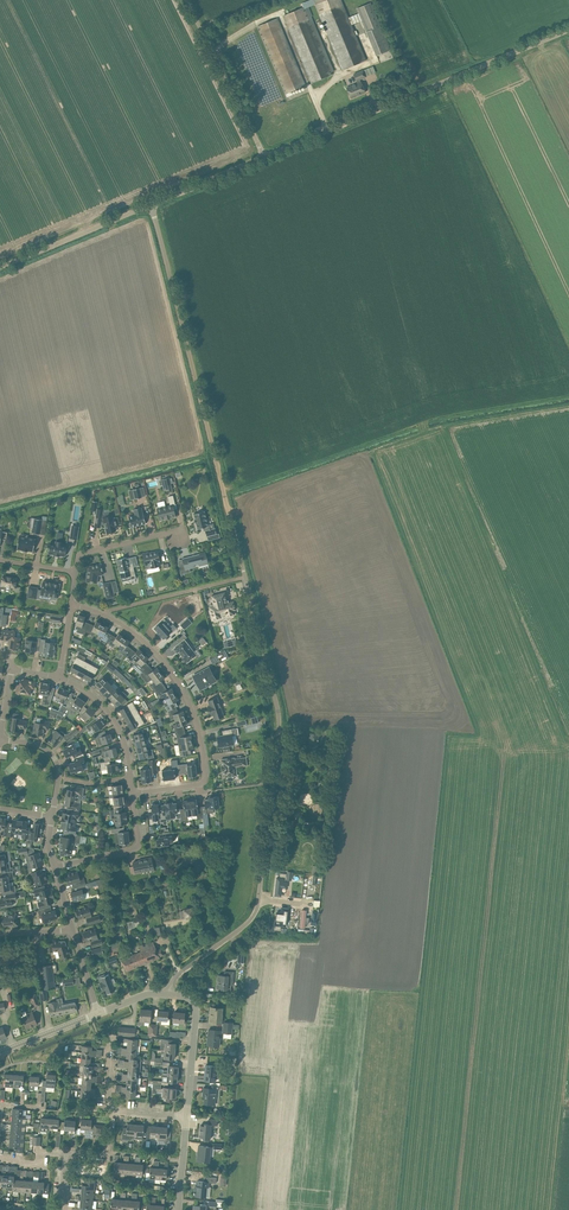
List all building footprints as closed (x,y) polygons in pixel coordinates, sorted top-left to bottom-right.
[(335,73),(318,32),(319,32),(309,8),(309,6),(315,4),(313,0),(311,0),(302,4),(303,7),(284,15),(311,83),(335,73)] [(315,4),(342,70),(366,60),(351,25),(362,21),(377,56),(390,50),(370,3),(356,9),(358,13),(348,18),(341,0),(313,0),(315,4)] [(257,26),(285,94),(305,85),(277,18),(263,24),(257,26)] [(252,40),(250,40),(249,40),(246,41),(244,43),(243,45),(242,47),(242,49),(242,50),(242,52),(243,54),(244,55),(245,57),(247,58),(248,59),(250,59),(252,59),(254,59),(255,58),(257,57),(258,56),(259,55),(260,53),(261,51),(261,50),(261,48),(260,46),(259,45),(259,43),(257,42),(256,41),(254,40),(252,40)] [(360,82),(359,79),(366,77),(376,72),(373,66),(363,70),(353,74),(356,81),(357,83),(347,88),(347,89),(351,98),(365,92),(361,82),(360,82)] [(139,487),(133,489),(135,499),(142,497),(139,487)] [(159,508),(157,509),(159,520),(165,518),(165,519),(170,518),(169,517),(175,516),(174,510),(176,509),(173,495),(168,496),(170,505),(165,507),(165,505),(158,507),(159,508)] [(141,507),(137,508),(133,509),(135,515),(129,516),(128,516),(131,527),(145,523),(146,523),(143,513),(142,513),(141,508),(141,507)] [(107,533),(108,533),(116,531),(115,528),(117,527),(115,518),(113,519),(112,515),(111,516),(111,515),(102,514),(103,510),(97,509),(94,526),(100,527),(101,524),(105,525),(107,533)] [(204,511),(193,514),(194,514),(197,528),(197,529),(204,527),(205,531),(206,536),(216,534),(216,533),(215,529),(215,528),(214,528),(210,529),(209,525),(207,526),(204,512),(204,511)] [(42,519),(34,518),(32,533),(44,535),(47,517),(42,516),(42,519)] [(79,526),(72,525),(70,538),(77,539),(79,526)] [(19,536),(17,549),(22,549),(22,550),(27,551),(28,550),(33,551),(35,539),(27,537),(27,535),(21,534),(21,536),(19,536)] [(65,556),(67,544),(61,543),(62,542),(56,541),(55,543),(50,542),(48,554),(53,554),(53,555),(59,556),(59,555),(65,556)] [(146,569),(161,566),(160,562),(158,552),(149,554),(149,553),(142,554),(146,569)] [(208,563),(205,554),(200,555),(199,554),(182,558),(185,569),(208,563)] [(132,563),(128,564),(126,557),(117,560),(121,578),(130,576),(131,579),(136,578),(132,563)] [(98,575),(101,575),(103,574),(101,564),(88,567),(88,572),(87,573),(86,576),(87,577),(86,581),(88,582),(89,583),(91,583),(92,582),(96,583),(98,575)] [(5,589),(6,586),(15,587),(16,583),(17,584),(17,579),(16,579),(17,578),(12,577),(11,577),(8,577),(8,576),(8,577),(3,576),(1,583),(0,583),(0,588),(5,589)] [(29,586),(27,597),(36,598),(37,594),(41,594),(41,595),(50,596),(50,599),(56,599),(56,597),(58,597),(60,584),(59,584),(53,583),(50,582),(49,582),(43,581),(43,582),(41,590),(37,589),(38,588),(29,586)] [(110,582),(104,584),(103,584),(107,598),(114,597),(110,582)] [(214,606),(211,607),(212,612),(214,612),(216,619),(221,617),(221,616),(225,615),(226,616),(234,614),(233,607),(235,606),(234,601),(229,602),(228,600),(227,600),(225,593),(211,596),(214,606)] [(9,608),(9,614),(11,614),(10,620),(15,621),(16,615),(18,615),(19,609),(9,608)] [(84,634),(86,631),(89,623),(85,622),(85,623),(83,622),(85,616),(84,616),(84,615),(80,613),(80,615),(79,614),(78,617),(76,616),(74,621),(76,622),(75,625),(79,626),(77,632),(84,634)] [(189,617),(181,624),(186,629),(193,622),(189,617)] [(94,632),(98,634),(102,624),(101,623),(102,622),(98,621),(98,622),(97,621),(94,626),(92,626),(93,625),(89,623),(86,631),(92,635),(94,632)] [(163,621),(156,627),(165,637),(172,631),(173,633),(178,628),(174,623),(172,625),(169,622),(167,625),(163,621)] [(104,624),(102,624),(98,634),(101,635),(100,638),(107,642),(111,634),(108,632),(107,633),(106,632),(108,627),(107,626),(108,625),(104,623),(104,624)] [(8,640),(8,642),(8,644),(10,644),(9,648),(18,650),(20,638),(14,637),(15,632),(2,630),(1,639),(8,640)] [(111,634),(107,642),(113,646),(115,644),(118,646),(124,637),(123,636),(124,635),(121,633),(120,634),(119,633),(115,638),(114,637),(114,636),(111,634)] [(40,646),(41,639),(41,638),(34,637),(34,641),(26,639),(25,647),(26,647),(25,652),(34,653),(35,646),(40,646)] [(119,651),(126,656),(131,649),(128,646),(128,647),(126,646),(130,641),(129,640),(129,639),(126,637),(125,638),(124,637),(118,646),(121,648),(119,651)] [(199,640),(203,645),(208,642),(204,637),(199,640)] [(44,655),(47,655),(53,656),(55,645),(50,644),(51,643),(45,642),(46,640),(41,639),(40,646),(39,652),(43,652),(45,653),(44,655)] [(177,653),(178,652),(183,658),(181,659),(185,663),(187,662),(196,656),(190,648),(184,640),(175,647),(173,649),(177,653)] [(237,645),(236,640),(223,643),(225,648),(237,645)] [(221,649),(220,643),(213,645),(215,651),(221,649)] [(134,658),(136,661),(144,653),(143,652),(144,652),(141,649),(140,650),(139,649),(135,653),(134,652),(134,651),(131,649),(126,656),(131,661),(134,658)] [(225,651),(216,656),(219,660),(228,656),(225,651)] [(73,664),(70,670),(75,673),(75,672),(76,673),(84,657),(78,653),(72,664),(73,664)] [(137,666),(142,672),(149,666),(146,663),(146,664),(144,662),(149,658),(148,657),(149,656),(146,653),(145,654),(144,653),(136,661),(139,664),(137,666)] [(83,677),(91,664),(84,660),(86,658),(84,657),(76,673),(77,673),(77,674),(81,676),(82,676),(84,677),(83,677)] [(108,663),(105,667),(112,672),(113,672),(115,669),(115,668),(108,663)] [(98,668),(91,664),(83,677),(84,677),(86,678),(86,679),(90,681),(93,675),(94,676),(98,668)] [(149,666),(142,672),(139,674),(146,684),(152,679),(161,672),(160,671),(161,671),(159,667),(158,668),(157,667),(152,671),(151,669),(149,666)] [(201,689),(201,688),(215,681),(216,681),(208,667),(208,668),(194,676),(194,675),(193,676),(201,689)] [(113,672),(114,673),(118,677),(121,674),(115,669),(113,672)] [(155,691),(164,685),(162,682),(161,683),(160,681),(165,678),(164,676),(165,676),(163,672),(162,673),(161,672),(152,679),(154,681),(150,685),(155,691)] [(118,677),(123,682),(124,682),(127,679),(121,674),(118,677)] [(103,677),(95,684),(99,689),(107,681),(103,677)] [(34,688),(34,687),(35,681),(24,679),(23,683),(22,683),(21,682),(21,684),(21,685),(17,684),(16,692),(30,695),(31,688),(34,688)] [(99,689),(104,693),(111,685),(107,681),(99,689)] [(49,705),(53,694),(55,688),(53,694),(49,692),(50,683),(41,682),(39,694),(43,694),(41,704),(49,705)] [(138,690),(134,684),(130,687),(137,695),(140,692),(138,690)] [(107,698),(108,698),(116,689),(111,685),(104,693),(108,697),(107,698)] [(164,685),(155,691),(159,699),(164,696),(165,699),(175,694),(174,693),(175,692),(173,688),(172,689),(172,688),(166,691),(165,689),(166,689),(164,685)] [(67,704),(71,697),(72,696),(68,694),(69,691),(59,687),(55,696),(56,697),(55,698),(54,702),(58,704),(59,701),(64,703),(67,704)] [(108,697),(112,702),(120,694),(116,689),(108,698),(108,697)] [(124,698),(120,694),(112,702),(117,706),(124,698)] [(165,699),(167,702),(164,704),(168,711),(176,707),(178,706),(175,701),(178,699),(177,698),(178,698),(177,694),(175,695),(175,694),(165,699)] [(71,697),(67,704),(66,706),(66,707),(70,710),(69,712),(72,714),(75,710),(78,712),(82,706),(84,703),(84,702),(83,701),(83,700),(80,698),(80,699),(77,697),(75,700),(71,697)] [(209,705),(207,706),(211,716),(213,715),(214,720),(224,717),(217,697),(208,700),(209,705)] [(120,710),(124,716),(137,709),(132,701),(125,705),(126,706),(120,710)] [(57,714),(61,716),(66,707),(66,706),(62,704),(59,711),(52,708),(50,711),(57,714)] [(95,712),(92,708),(89,706),(87,709),(84,706),(79,713),(81,715),(81,716),(86,721),(91,715),(91,716),(95,712)] [(175,721),(185,717),(185,716),(186,715),(185,711),(184,712),(183,711),(177,713),(177,711),(176,707),(168,711),(171,718),(174,717),(175,721)] [(124,716),(124,717),(127,723),(141,716),(137,709),(124,716)] [(18,731),(19,727),(20,728),(25,729),(26,723),(26,721),(20,720),(20,718),(21,714),(13,713),(12,717),(10,730),(18,731)] [(145,723),(141,716),(127,723),(131,730),(137,726),(137,727),(145,723)] [(98,721),(96,717),(85,726),(89,732),(92,729),(94,732),(101,728),(105,726),(104,725),(105,725),(105,724),(105,723),(103,721),(101,719),(98,721)] [(176,733),(184,730),(183,727),(182,727),(182,725),(188,723),(187,722),(188,721),(187,717),(186,718),(185,717),(175,721),(177,724),(173,726),(176,733)] [(33,734),(41,735),(43,735),(44,729),(48,730),(49,721),(42,720),(42,723),(35,722),(33,734)] [(79,731),(78,730),(76,727),(68,733),(72,737),(79,731)] [(224,736),(217,737),(219,747),(223,746),(223,747),(228,746),(228,745),(233,744),(232,736),(239,735),(238,728),(223,730),(224,736)] [(136,734),(133,735),(134,741),(145,738),(148,738),(146,732),(143,732),(143,729),(135,732),(136,734)] [(53,731),(52,733),(52,734),(49,739),(50,740),(50,741),(52,742),(53,742),(57,745),(65,734),(61,731),(59,733),(56,730),(54,731),(53,731)] [(105,730),(94,736),(97,746),(112,740),(112,739),(113,739),(111,734),(110,735),(110,733),(108,734),(108,733),(106,734),(105,730)] [(191,735),(185,736),(184,734),(185,734),(184,730),(176,733),(178,744),(192,741),(192,740),(193,740),(192,736),(191,736),(191,735)] [(318,734),(311,734),(309,744),(317,745),(318,734)] [(134,741),(136,747),(146,744),(145,738),(134,741)] [(192,741),(178,744),(180,756),(191,754),(190,749),(194,748),(193,747),(194,746),(194,742),(192,743),(192,741)] [(74,758),(83,754),(82,752),(79,747),(76,748),(74,743),(67,746),(68,747),(63,750),(64,751),(63,752),(64,756),(66,755),(66,757),(72,754),(74,758)] [(137,753),(148,750),(146,744),(136,747),(137,752),(137,753)] [(104,758),(105,761),(110,761),(111,760),(110,757),(118,755),(116,747),(108,749),(108,750),(104,751),(105,757),(104,758)] [(93,758),(101,755),(99,749),(91,752),(93,758)] [(152,749),(148,750),(137,753),(139,759),(147,757),(148,759),(154,757),(152,749)] [(84,757),(83,754),(74,758),(75,762),(69,763),(69,765),(68,766),(69,770),(70,770),(71,772),(75,771),(76,772),(83,770),(82,764),(85,763),(83,757),(84,757)] [(237,776),(236,771),(235,767),(247,765),(246,758),(235,759),(234,758),(221,760),(222,766),(221,766),(222,771),(223,777),(227,777),(227,779),(228,780),(232,780),(233,779),(233,776),(237,776)] [(149,768),(143,769),(140,769),(140,770),(142,782),(144,782),(144,783),(149,783),(149,781),(151,781),(150,777),(153,776),(153,773),(158,773),(156,759),(148,760),(149,768)] [(172,769),(162,770),(163,780),(173,778),(175,778),(174,770),(178,770),(177,759),(170,760),(172,769)] [(120,771),(119,763),(111,764),(110,764),(110,761),(105,761),(100,762),(101,770),(107,769),(108,773),(120,771)] [(195,777),(195,776),(197,776),(195,764),(187,765),(187,764),(178,765),(179,774),(184,774),(184,773),(188,773),(188,777),(190,776),(190,778),(195,777)] [(108,791),(109,796),(118,795),(118,793),(123,792),(123,791),(122,790),(124,789),(123,786),(122,786),(122,784),(111,785),(112,790),(108,791)] [(81,794),(83,788),(77,787),(71,786),(70,790),(67,789),(66,797),(76,799),(77,795),(80,795),(81,794)] [(118,795),(109,796),(109,798),(113,798),(113,805),(124,804),(124,800),(125,800),(125,797),(124,797),(123,796),(118,797),(118,795)] [(206,813),(207,813),(214,812),(213,808),(219,807),(218,802),(219,802),(219,798),(218,798),(217,796),(213,797),(213,796),(209,797),(209,799),(205,799),(206,806),(206,813)] [(70,810),(79,811),(80,804),(79,803),(76,802),(76,799),(66,797),(64,805),(68,805),(67,810),(70,810)] [(202,808),(198,809),(197,799),(193,799),(193,798),(190,799),(192,815),(197,815),(197,819),(203,818),(203,816),(202,808)] [(187,816),(192,815),(190,799),(186,799),(186,800),(183,801),(183,804),(184,810),(181,811),(181,809),(180,809),(181,818),(182,821),(188,820),(187,816)] [(171,819),(175,819),(181,818),(180,809),(180,808),(177,809),(176,803),(172,804),(172,802),(169,803),(171,819)] [(161,823),(163,823),(161,811),(159,811),(158,804),(155,805),(155,803),(152,804),(152,805),(151,805),(152,812),(148,812),(150,825),(154,824),(153,820),(160,820),(161,823)] [(167,820),(171,819),(169,803),(165,803),(165,804),(162,805),(162,811),(161,811),(163,823),(164,824),(166,823),(167,822),(167,820)] [(122,809),(122,808),(121,805),(125,804),(124,804),(113,805),(113,809),(110,810),(111,814),(113,814),(114,819),(115,819),(116,824),(115,824),(115,825),(121,824),(122,825),(126,824),(125,823),(127,823),(126,818),(127,818),(126,818),(126,816),(126,815),(126,812),(122,812),(122,809)] [(70,810),(69,813),(63,812),(63,817),(62,817),(61,820),(75,822),(75,818),(78,818),(79,811),(70,810)] [(7,835),(9,824),(9,822),(5,822),(6,818),(4,818),(4,817),(0,816),(0,829),(1,829),(0,834),(7,835)] [(9,824),(7,835),(13,836),(13,837),(17,838),(18,833),(20,819),(17,819),(17,820),(13,819),(12,823),(9,822),(9,824)] [(28,838),(29,829),(30,826),(27,825),(27,822),(23,821),(23,820),(20,819),(18,833),(22,834),(22,837),(28,838)] [(71,835),(71,834),(75,834),(76,827),(74,827),(75,822),(61,820),(61,823),(61,828),(64,829),(64,833),(71,835)] [(33,830),(29,829),(28,838),(28,840),(36,842),(37,836),(40,837),(41,832),(42,832),(43,831),(43,830),(43,829),(42,828),(42,824),(35,823),(33,830)] [(118,832),(119,844),(130,843),(130,842),(129,842),(128,831),(124,831),(124,827),(109,829),(110,834),(118,832)] [(157,841),(156,841),(156,844),(157,844),(157,846),(169,844),(168,842),(173,842),(172,836),(174,836),(173,832),(169,832),(166,833),(160,834),(160,837),(158,837),(159,839),(157,839),(157,841)] [(71,834),(71,835),(71,838),(61,836),(59,847),(60,847),(60,851),(61,856),(71,854),(72,849),(73,849),(75,842),(80,843),(81,835),(75,834),(71,834)] [(27,847),(18,849),(19,855),(24,854),(26,859),(29,859),(32,868),(35,867),(44,864),(42,859),(41,859),(39,852),(35,853),(28,855),(27,853),(27,848),(33,849),(33,848),(31,848),(28,847),(27,847)] [(10,861),(8,854),(10,854),(10,850),(0,851),(0,854),(0,855),(0,862),(10,861)] [(133,862),(135,873),(154,869),(151,857),(138,860),(139,861),(133,862)] [(12,871),(13,871),(12,867),(11,867),(10,861),(0,862),(0,869),(2,869),(3,873),(12,871)] [(40,869),(35,871),(31,872),(34,881),(35,881),(36,885),(48,882),(45,872),(42,873),(40,869)] [(9,882),(8,879),(13,878),(12,871),(3,873),(0,873),(0,877),(0,884),(9,882)] [(72,883),(73,888),(78,886),(78,885),(85,883),(84,877),(80,878),(77,871),(71,873),(71,872),(67,873),(67,874),(65,875),(68,884),(72,883)] [(90,882),(86,883),(86,886),(88,886),(89,887),(91,887),(98,885),(99,888),(104,887),(102,878),(90,882)] [(277,878),(275,895),(281,896),(282,887),(286,888),(287,883),(282,882),(283,878),(277,878)] [(6,894),(15,892),(16,892),(15,886),(9,887),(9,882),(0,884),(0,891),(2,890),(3,894),(6,894)] [(74,901),(79,900),(85,898),(83,893),(88,892),(86,886),(86,883),(85,883),(78,885),(78,886),(79,890),(71,892),(74,901)] [(37,899),(53,894),(52,891),(51,891),(50,888),(45,889),(44,886),(34,889),(37,899)] [(7,897),(0,898),(0,905),(1,907),(12,905),(11,901),(16,900),(15,895),(15,892),(6,894),(7,897)] [(40,909),(45,908),(50,906),(49,903),(54,901),(53,898),(54,898),(53,894),(37,899),(40,909)] [(77,912),(75,913),(76,917),(78,916),(79,919),(86,917),(87,919),(86,919),(88,925),(101,921),(99,915),(91,917),(91,915),(88,906),(76,910),(77,912)] [(181,918),(184,917),(185,919),(195,917),(193,907),(183,909),(179,910),(181,918)] [(276,913),(275,921),(280,922),(279,925),(286,926),(288,908),(281,907),(281,913),(276,913)] [(45,908),(40,909),(38,910),(40,917),(42,916),(44,923),(52,921),(51,920),(58,918),(55,910),(46,912),(45,908)] [(302,910),(300,927),(305,928),(305,923),(308,924),(309,917),(306,917),(307,910),(302,910)] [(8,916),(2,917),(3,921),(2,922),(2,925),(3,925),(3,926),(9,925),(9,927),(18,925),(16,913),(8,915),(8,916)] [(95,929),(83,932),(86,942),(91,940),(91,942),(92,946),(102,943),(101,939),(98,940),(95,929)] [(49,944),(49,950),(49,953),(53,953),(53,950),(58,950),(60,957),(70,955),(68,948),(67,948),(65,941),(58,941),(58,940),(53,940),(53,944),(49,944)] [(114,955),(113,951),(122,948),(120,941),(117,942),(115,942),(108,945),(110,951),(108,952),(110,956),(114,955)] [(144,950),(149,962),(160,958),(159,957),(165,955),(162,948),(156,950),(155,946),(154,946),(153,942),(145,945),(145,946),(143,947),(144,950)] [(141,952),(133,955),(137,967),(149,962),(144,950),(143,947),(142,946),(139,947),(141,952)] [(91,950),(93,956),(94,956),(100,954),(103,954),(104,954),(102,947),(101,947),(91,950)] [(121,959),(124,966),(126,971),(137,967),(133,955),(121,959)] [(118,962),(115,956),(106,959),(109,965),(118,962)] [(42,989),(55,988),(53,969),(56,968),(56,964),(39,966),(42,989)] [(228,985),(232,986),(234,972),(224,971),(224,975),(218,975),(217,988),(221,988),(221,990),(224,990),(224,989),(227,989),(228,985)] [(100,983),(99,983),(102,990),(103,990),(102,990),(105,989),(107,993),(107,994),(115,991),(115,990),(114,990),(113,986),(116,985),(114,978),(110,980),(108,975),(109,974),(108,974),(105,975),(104,976),(101,977),(102,982),(100,983)] [(73,978),(63,979),(58,980),(60,986),(64,986),(74,984),(73,978)] [(40,1005),(35,994),(30,996),(34,1007),(40,1005)] [(63,1007),(64,1014),(77,1011),(75,1000),(63,1003),(64,1007),(63,1007)] [(50,1016),(64,1014),(63,1007),(64,1007),(63,1003),(58,1004),(57,1001),(49,1003),(50,1006),(48,1006),(50,1016)] [(222,1008),(216,1008),(210,1007),(210,1014),(210,1017),(209,1022),(221,1023),(222,1008)] [(150,1022),(150,1016),(151,1010),(141,1009),(140,1021),(150,1022)] [(167,1020),(167,1017),(168,1011),(158,1011),(157,1024),(161,1024),(161,1020),(167,1020)] [(22,1017),(26,1028),(37,1024),(32,1012),(27,1014),(27,1015),(22,1017)] [(173,1021),(186,1023),(187,1017),(184,1017),(184,1013),(174,1012),(173,1021)] [(118,1035),(135,1036),(135,1028),(119,1027),(118,1035)] [(220,1031),(214,1030),(209,1030),(207,1045),(219,1046),(220,1031)] [(160,1050),(165,1050),(175,1051),(175,1043),(173,1043),(173,1039),(161,1038),(161,1039),(164,1039),(163,1043),(161,1042),(160,1046),(160,1050)] [(164,1058),(168,1058),(174,1059),(175,1051),(165,1050),(164,1058)] [(205,1065),(205,1076),(206,1076),(205,1081),(215,1081),(216,1076),(217,1066),(205,1065)] [(163,1073),(177,1074),(178,1067),(168,1066),(168,1070),(163,1069),(163,1073)] [(92,1072),(80,1071),(79,1077),(96,1079),(97,1076),(92,1076),(92,1072)] [(47,1073),(47,1074),(46,1082),(46,1087),(55,1088),(56,1075),(52,1074),(52,1073),(47,1073)] [(163,1077),(167,1077),(167,1081),(177,1082),(177,1074),(163,1073),(163,1077)] [(5,1087),(10,1087),(13,1087),(14,1075),(6,1074),(5,1087)] [(14,1075),(13,1087),(18,1088),(18,1084),(23,1084),(23,1075),(14,1075)] [(34,1090),(35,1085),(38,1085),(39,1077),(30,1076),(29,1085),(30,1085),(29,1089),(34,1090)] [(95,1092),(95,1089),(91,1088),(91,1085),(82,1084),(81,1090),(95,1092)] [(161,1089),(161,1084),(153,1084),(153,1086),(152,1093),(156,1093),(156,1088),(161,1089)] [(204,1103),(215,1104),(216,1089),(219,1089),(220,1085),(216,1085),(209,1085),(209,1088),(203,1088),(203,1091),(205,1091),(204,1103)] [(172,1097),(175,1098),(175,1097),(177,1096),(177,1094),(176,1093),(176,1089),(168,1088),(163,1088),(163,1097),(166,1097),(166,1101),(171,1102),(172,1097)] [(12,1116),(26,1117),(26,1116),(23,1115),(23,1109),(13,1108),(12,1116)] [(11,1124),(25,1125),(25,1123),(22,1123),(22,1119),(25,1119),(26,1118),(26,1117),(12,1116),(11,1124)] [(41,1118),(40,1131),(49,1132),(50,1118),(41,1118)] [(50,1118),(49,1132),(49,1130),(53,1130),(53,1127),(58,1128),(59,1119),(50,1118)] [(81,1119),(81,1128),(85,1129),(85,1137),(94,1138),(94,1134),(95,1124),(94,1129),(91,1128),(91,1120),(81,1119)] [(219,1123),(217,1122),(218,1120),(209,1119),(208,1124),(201,1123),(199,1137),(203,1137),(203,1139),(210,1139),(211,1125),(217,1125),(217,1124),(219,1125),(219,1123)] [(64,1130),(64,1129),(70,1130),(70,1134),(74,1134),(75,1121),(65,1120),(64,1122),(62,1122),(61,1130),(64,1130)] [(25,1125),(11,1124),(10,1132),(24,1133),(25,1133),(25,1135),(29,1135),(29,1133),(29,1132),(21,1131),(22,1127),(25,1127),(25,1125)] [(103,1125),(95,1124),(94,1134),(103,1135),(103,1125)] [(135,1124),(127,1124),(127,1128),(123,1127),(122,1139),(131,1139),(131,1138),(134,1138),(135,1124)] [(135,1124),(134,1138),(142,1139),(143,1135),(143,1125),(135,1124)] [(151,1126),(150,1139),(158,1140),(159,1126),(151,1126)] [(170,1141),(170,1133),(167,1132),(167,1127),(159,1126),(158,1140),(170,1141)] [(24,1135),(24,1133),(10,1132),(10,1140),(24,1141),(24,1139),(21,1139),(21,1135),(24,1135)] [(40,1145),(40,1144),(40,1137),(38,1137),(38,1134),(33,1133),(33,1134),(33,1137),(32,1142),(32,1144),(33,1144),(40,1145)] [(23,1150),(23,1146),(20,1146),(20,1142),(23,1143),(24,1141),(10,1140),(9,1148),(16,1148),(16,1149),(23,1150)] [(210,1146),(204,1146),(199,1145),(197,1161),(209,1162),(210,1146)] [(140,1157),(138,1157),(136,1174),(142,1175),(142,1174),(146,1174),(146,1166),(143,1166),(143,1164),(140,1164),(140,1157)] [(44,1183),(44,1182),(42,1182),(42,1179),(41,1179),(41,1177),(41,1172),(39,1172),(38,1181),(37,1192),(38,1194),(42,1194),(43,1193),(42,1197),(48,1197),(48,1193),(49,1184),(47,1183),(44,1183)] [(195,1186),(194,1196),(200,1197),(206,1197),(207,1187),(209,1187),(209,1182),(214,1183),(216,1183),(216,1178),(204,1176),(203,1181),(197,1181),(197,1186),(195,1186)] [(95,1181),(85,1180),(84,1185),(82,1185),(82,1188),(76,1188),(76,1192),(81,1192),(93,1193),(94,1190),(95,1181)] [(81,1199),(93,1201),(93,1200),(93,1197),(94,1198),(94,1193),(93,1193),(81,1192),(81,1199)] [(140,1201),(137,1201),(137,1193),(135,1193),(133,1209),(142,1209),(143,1202),(140,1202),(140,1201)] [(93,1205),(93,1201),(81,1199),(80,1207),(92,1208),(92,1205),(93,1205)] [(209,1201),(208,1205),(213,1206),(213,1209),(215,1209),(216,1209),(216,1206),(222,1207),(222,1205),(223,1205),(223,1202),(209,1201)]
